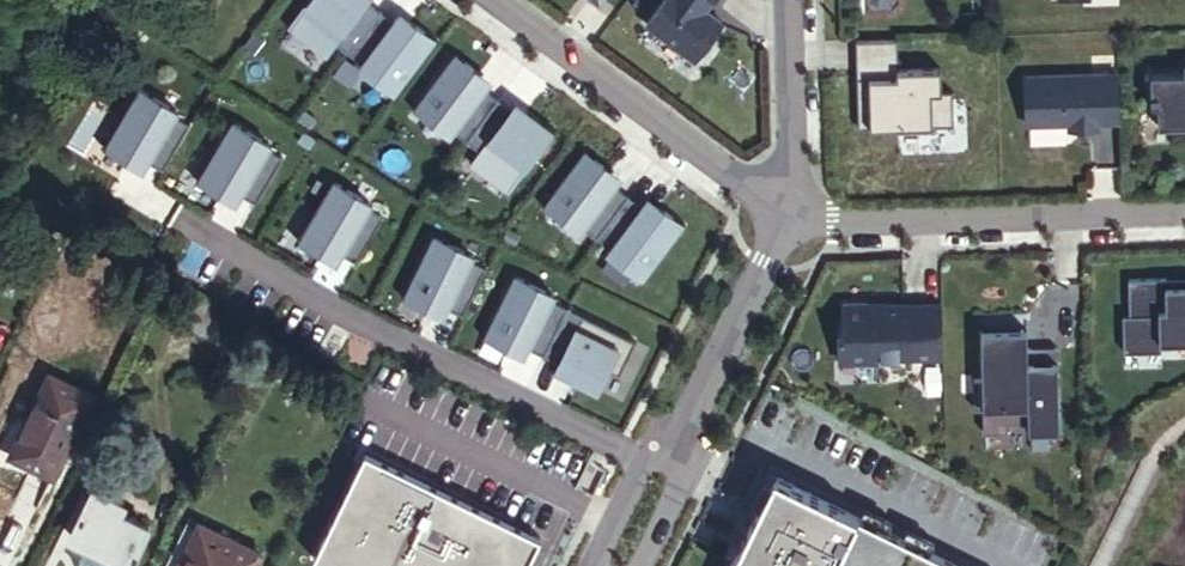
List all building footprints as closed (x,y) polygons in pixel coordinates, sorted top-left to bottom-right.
[(291,23),(325,50),(335,39),(361,59),(354,71),(389,98),(436,36),(399,8),(394,16),(373,0),(308,0),(291,23)] [(646,19),(694,55),(722,18),(705,5),(701,3),(704,0),(660,0),(646,19)] [(896,35),(855,36),(858,123),(897,122),(897,127),(932,125),(932,121),(953,120),(952,86),(940,86),(940,64),(897,65),(896,35)] [(491,77),(455,51),(409,113),(444,139),(453,129),(480,148),(473,160),(509,187),(555,124),(518,98),(513,105),(485,85),(491,77)] [(1183,64),(1183,70),(1149,71),(1150,101),(1156,101),(1157,123),(1184,122),(1184,64),(1183,64)] [(1064,120),(1072,120),(1072,126),(1119,124),(1118,70),(1019,73),(1021,121),(1064,120)] [(173,112),(135,91),(104,143),(127,158),(131,150),(161,168),(186,126),(172,118),(173,112)] [(267,141),(229,121),(195,177),(235,200),(239,192),(254,201),(281,155),(264,146),(267,141)] [(620,175),(585,149),(539,211),(574,237),(583,227),(611,246),(602,258),(639,285),(685,222),(648,195),(643,202),(615,182),(620,175)] [(197,180),(191,190),(224,210),(230,200),(197,180)] [(370,201),(333,180),(299,235),(336,259),(340,251),(355,259),(382,214),(367,206),(370,201)] [(473,253),(433,233),(404,295),(444,314),(447,307),(463,313),(486,265),(471,258),(473,253)] [(553,292),(512,273),(483,334),(526,355),(529,347),(558,360),(555,367),(593,386),(604,365),(616,370),(633,337),(551,296),(553,292)] [(1162,282),(1162,275),(1126,275),(1127,315),(1124,315),(1125,348),(1156,348),(1155,339),(1184,338),(1184,281),(1162,282)] [(218,310),(186,291),(169,321),(201,340),(218,310)] [(941,356),(941,299),(900,299),(900,297),(880,298),(880,309),(866,309),(865,303),(841,304),(842,329),(837,329),(837,362),(872,362),(872,358),(941,356)] [(1025,345),(1024,326),(979,326),(980,375),(971,375),(971,412),(980,413),(981,433),(1005,433),(1005,405),(1026,405),(1026,432),(1057,432),(1055,345),(1025,345)] [(47,483),(89,402),(45,380),(4,460),(47,483)] [(361,448),(311,557),(331,565),(522,565),(538,530),(361,448)] [(768,473),(721,565),(954,565),(768,473)] [(90,495),(67,542),(112,565),(129,565),(144,536),(118,522),(122,512),(90,495)] [(196,533),(179,565),(255,565),(257,564),(196,533)]
